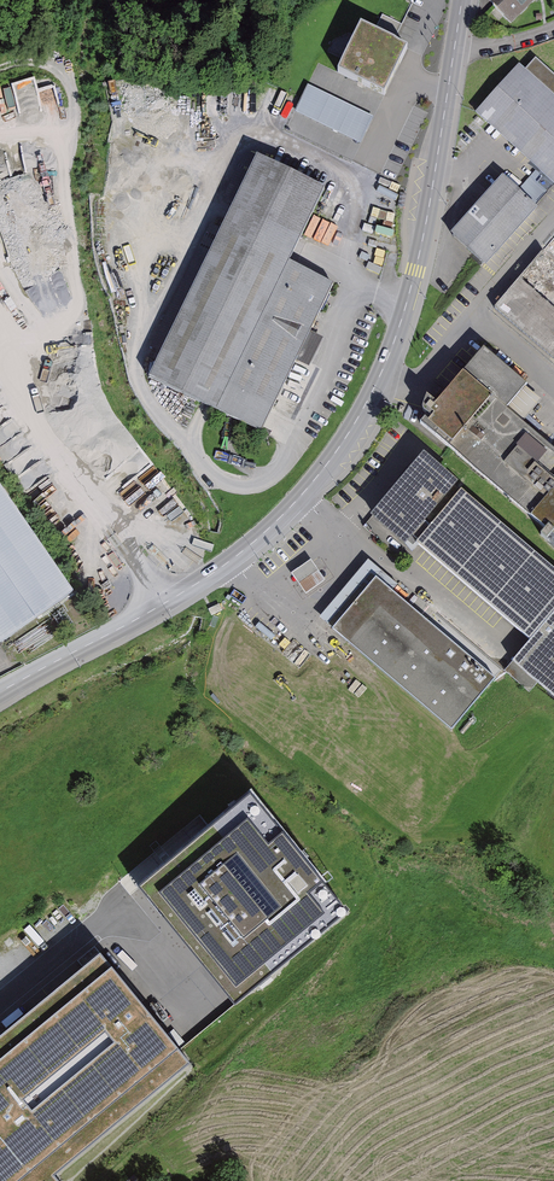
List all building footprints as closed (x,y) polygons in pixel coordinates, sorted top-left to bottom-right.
[(506,27),(532,0),(477,0),(506,27)] [(340,59),(350,39),(338,33),(328,54),(340,59)] [(334,102),(382,125),(406,76),(358,53),(334,102)] [(471,117),(552,187),(553,184),(553,81),(531,61),(523,71),(516,65),(471,117)] [(323,194),(253,161),(148,382),(263,436),(335,287),(289,265),(323,194)] [(495,177),(443,234),(480,268),(532,211),(495,177)] [(489,310),(553,365),(553,233),(489,310)] [(536,401),(469,346),(405,424),(437,450),(460,422),(480,438),(475,445),(513,477),(531,455),(512,439),(518,432),(514,428),(536,401)] [(448,483),(411,454),(360,517),(396,546),(448,483)] [(522,517),(553,544),(553,478),(522,517)] [(76,590),(0,480),(0,642),(76,590)] [(450,491),(406,545),(526,642),(508,664),(553,701),(553,575),(450,491)] [(309,590),(328,575),(311,555),(293,570),(309,590)] [(368,579),(323,633),(446,734),(490,681),(368,579)] [(250,789),(138,881),(234,996),(345,904),(250,789)] [(98,949),(0,1030),(0,1180),(61,1180),(51,1169),(187,1057),(98,949)]
